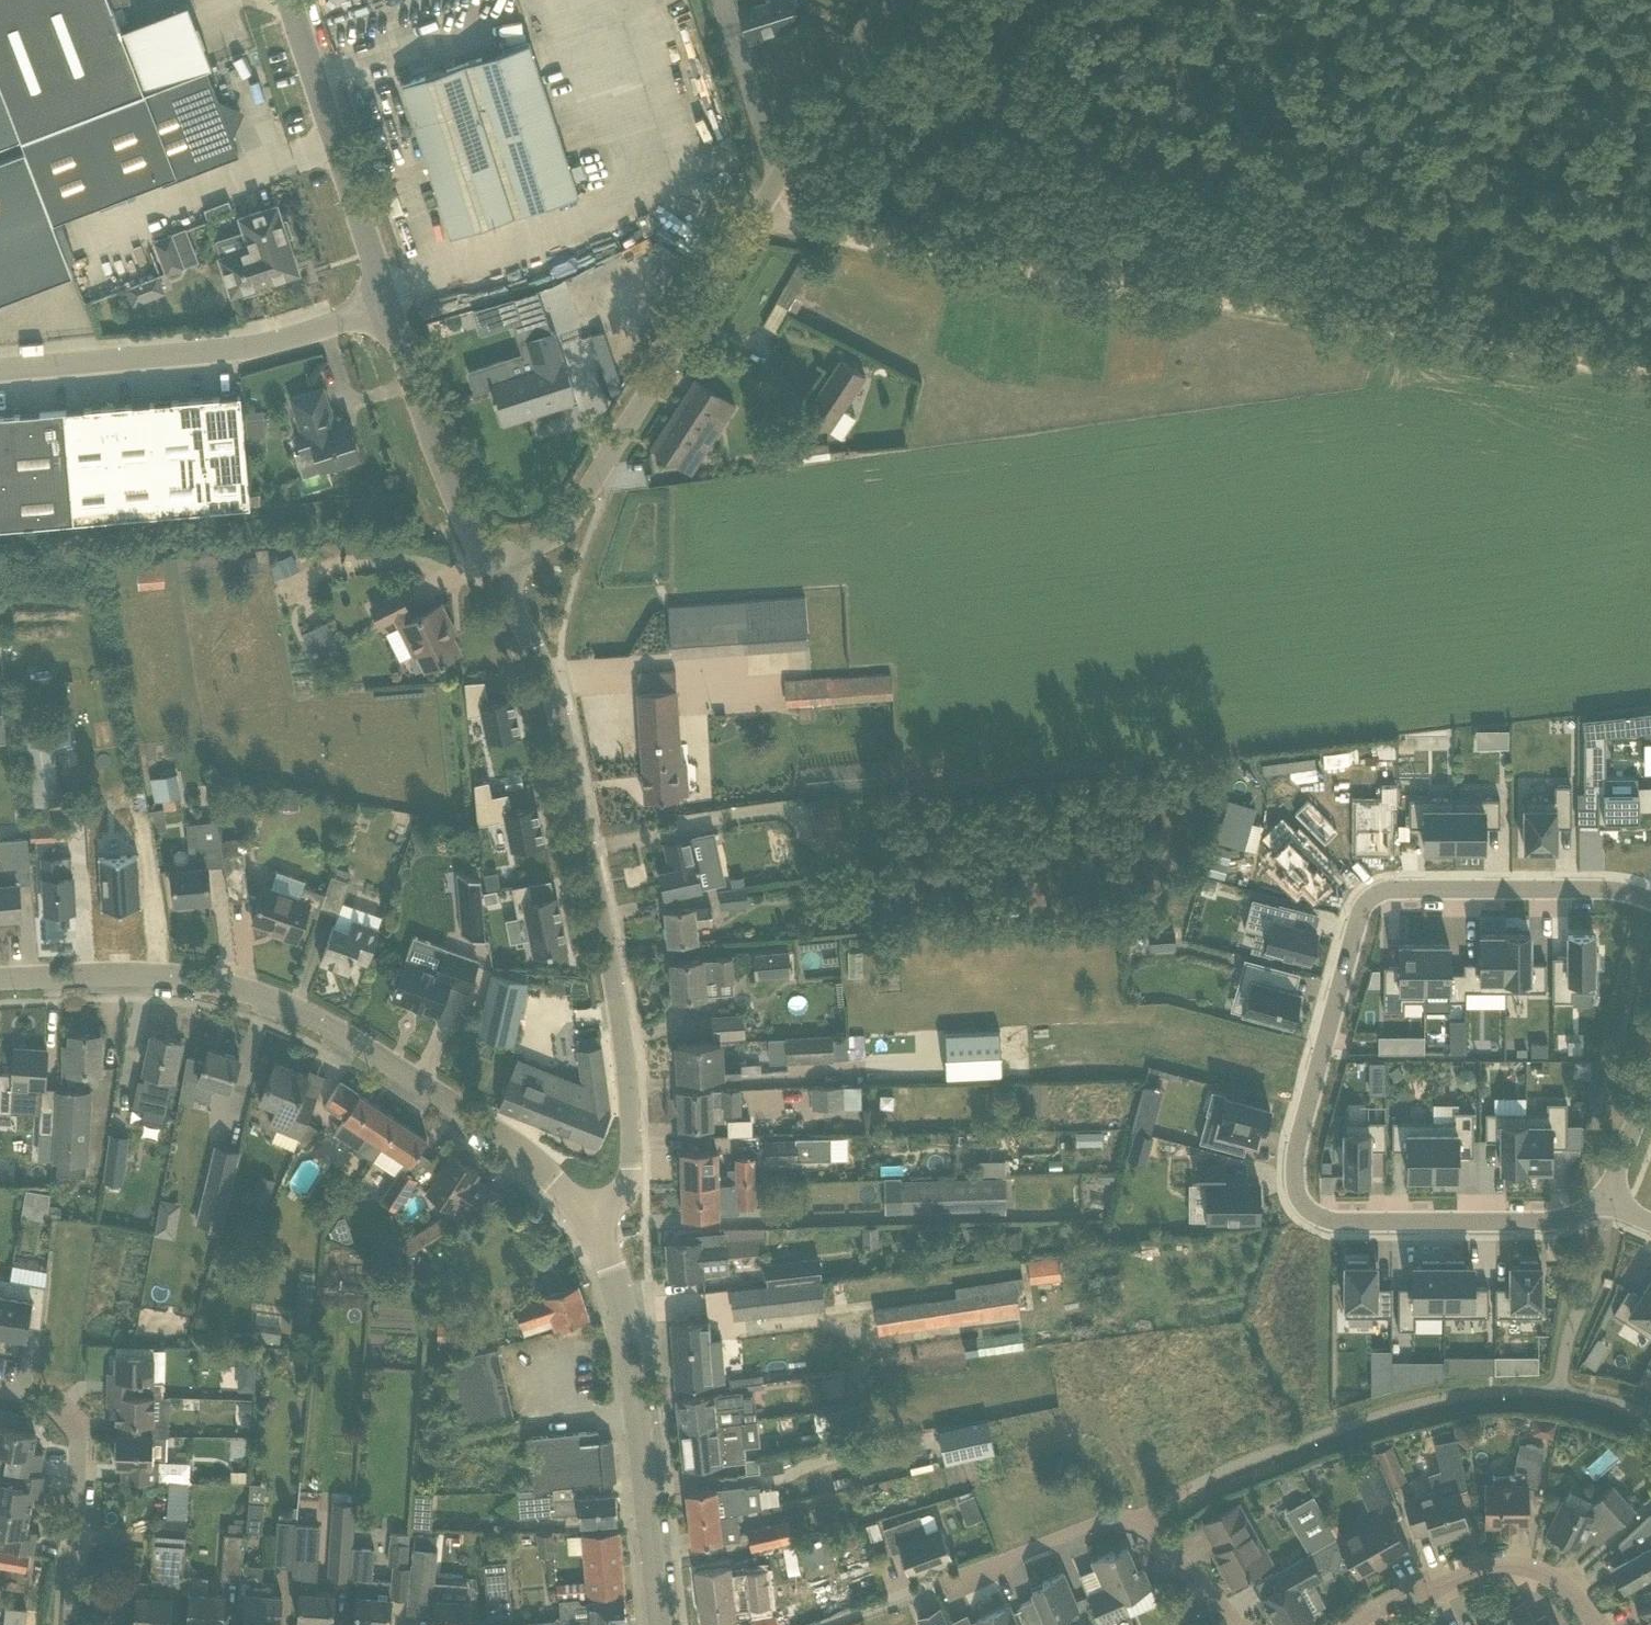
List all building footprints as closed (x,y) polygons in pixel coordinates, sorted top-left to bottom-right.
[(145,91),(112,4),(131,2),(130,0),(0,0),(0,82),(22,139),(145,91)] [(767,0),(740,0),(742,8),(740,9),(748,36),(776,27),(779,31),(794,26),(795,29),(798,27),(789,0),(767,0)] [(403,83),(452,235),(579,193),(530,44),(403,83)] [(25,149),(53,221),(162,179),(163,183),(239,154),(231,134),(241,112),(219,103),(206,68),(145,91),(22,139),(25,149)] [(0,82),(0,147),(22,139),(0,82)] [(73,273),(53,221),(25,149),(0,159),(0,302),(73,273)] [(260,290),(259,286),(299,272),(288,237),(292,236),(287,219),(283,221),(277,205),(237,218),(246,245),(219,255),(232,294),(242,291),(243,295),(260,290)] [(182,267),(169,233),(152,240),(165,273),(182,267)] [(803,254),(763,324),(776,332),(816,261),(803,254)] [(125,285),(131,304),(167,293),(161,274),(125,285)] [(537,290),(516,297),(523,319),(544,312),(537,290)] [(606,339),(603,330),(591,334),(594,343),(606,339)] [(575,398),(564,362),(560,363),(550,333),(528,340),(538,370),(512,378),(506,360),(470,371),(476,390),(493,385),(496,396),(493,397),(495,402),(498,401),(504,421),(525,414),(523,408),(536,404),(538,410),(575,398)] [(868,376),(842,359),(805,412),(831,430),(868,376)] [(696,381),(653,447),(684,466),(700,442),(709,448),(736,406),(696,381)] [(297,451),(304,475),(341,463),(341,465),(346,468),(354,465),(356,461),(355,458),(360,457),(347,419),(335,423),(323,388),(292,398),(304,433),(298,435),(302,449),(297,451)] [(241,395),(197,398),(207,510),(250,506),(241,395)] [(162,514),(207,510),(197,398),(152,402),(162,514)] [(118,517),(162,514),(152,402),(108,406),(118,517)] [(108,406),(64,410),(74,521),(118,517),(108,406)] [(74,521),(64,410),(0,416),(0,435),(9,527),(74,521)] [(266,439),(265,417),(264,417),(246,418),(247,440),(266,439)] [(9,527),(0,435),(0,528),(9,527)] [(140,564),(142,588),(166,586),(165,562),(140,564)] [(426,669),(461,652),(449,628),(452,626),(441,604),(411,619),(407,611),(409,610),(400,592),(371,607),(380,624),(396,617),(415,655),(418,653),(426,669)] [(806,597),(670,606),(674,655),(809,646),(806,597)] [(319,650),(322,654),(338,646),(326,623),(302,633),(312,653),(319,650)] [(645,800),(679,798),(677,763),(681,762),(675,671),(638,672),(639,691),(638,691),(645,800)] [(891,675),(785,679),(786,705),(892,699),(891,675)] [(468,715),(482,713),(488,740),(520,733),(512,694),(489,699),(485,680),(465,682),(468,715)] [(1650,810),(1650,785),(1638,785),(1637,785),(1637,793),(1605,793),(1605,777),(1605,735),(1641,732),(1638,712),(1582,718),(1584,738),(1584,798),(1584,799),(1597,799),(1597,823),(1597,826),(1621,826),(1621,819),(1639,819),(1639,810),(1650,810)] [(28,719),(39,796),(65,793),(54,715),(28,719)] [(1497,747),(1508,747),(1508,730),(1497,730),(1497,747)] [(152,779),(157,801),(164,799),(166,809),(178,807),(176,799),(183,798),(178,774),(152,779)] [(536,779),(516,782),(520,806),(540,803),(536,779)] [(512,849),(544,843),(537,804),(512,809),(508,792),(476,798),(478,823),(499,819),(499,822),(506,821),(512,849)] [(1455,853),(1455,798),(1409,798),(1409,827),(1425,827),(1425,849),(1434,849),(1434,853),(1455,853)] [(1500,798),(1455,798),(1455,853),(1475,853),(1475,849),(1484,849),(1484,827),(1500,827),(1500,798)] [(1525,798),(1525,849),(1527,849),(1527,853),(1546,853),(1546,849),(1556,849),(1556,827),(1571,827),(1571,798),(1525,798)] [(1256,807),(1230,800),(1218,841),(1244,848),(1256,807)] [(29,821),(30,842),(67,840),(66,819),(29,821)] [(225,865),(223,855),(217,820),(187,823),(189,845),(195,845),(197,867),(172,869),(175,902),(178,901),(178,907),(194,906),(193,900),(210,899),(208,867),(225,865)] [(19,884),(32,883),(26,838),(0,841),(2,861),(0,862),(0,917),(22,915),(19,884)] [(688,838),(665,843),(671,869),(660,871),(665,896),(699,887),(694,865),(688,838)] [(1208,875),(1223,879),(1230,850),(1215,846),(1208,875)] [(242,852),(223,855),(225,865),(230,899),(249,896),(242,852)] [(103,907),(103,909),(144,907),(143,905),(142,905),(139,856),(141,856),(141,854),(100,856),(100,858),(102,858),(105,907),(103,907)] [(42,858),(46,912),(75,910),(71,856),(42,858)] [(483,875),(486,890),(500,887),(497,872),(483,875)] [(320,909),(338,915),(350,881),(331,874),(325,893),(326,893),(320,909)] [(731,879),(732,887),(745,885),(744,877),(731,879)] [(326,893),(325,893),(304,886),(301,896),(266,884),(253,921),(281,931),(280,935),(297,941),(307,912),(318,916),(320,909),(326,893)] [(749,907),(746,887),(721,890),(723,909),(749,907)] [(498,900),(497,890),(485,892),(486,903),(498,900)] [(485,941),(482,901),(461,893),(464,931),(463,931),(462,932),(485,941)] [(566,947),(557,896),(524,902),(534,953),(566,947)] [(1309,961),(1317,932),(1293,925),(1297,910),(1252,898),(1244,928),(1271,935),(1267,950),(1309,961)] [(666,910),(670,943),(696,941),(695,923),(715,921),(714,905),(666,910)] [(367,964),(380,928),(378,927),(379,925),(355,916),(351,926),(336,921),(321,962),(349,972),(353,960),(367,964)] [(1150,930),(1151,950),(1174,948),(1173,929),(1150,930)] [(1505,991),(1505,934),(1480,934),(1480,962),(1464,962),(1464,972),(1465,972),(1465,990),(1466,990),(1505,991)] [(1546,991),(1546,963),(1530,962),(1530,934),(1505,934),(1505,991),(1546,991)] [(1594,991),(1594,967),(1599,967),(1599,950),(1594,950),(1594,934),(1568,934),(1568,956),(1552,956),(1552,1001),(1573,1001),(1573,991),(1594,991)] [(1424,1001),(1425,944),(1400,944),(1400,966),(1384,966),(1384,1011),(1404,1011),(1404,1001),(1424,1001)] [(1465,972),(1464,972),(1450,972),(1450,944),(1425,944),(1424,1001),(1424,1011),(1450,1011),(1450,1001),(1466,1001),(1466,990),(1465,990),(1465,972)] [(1181,947),(1174,1000),(1215,1006),(1222,952),(1181,947)] [(398,984),(393,999),(438,1015),(449,984),(470,991),(481,960),(447,948),(439,970),(407,959),(402,974),(399,973),(395,983),(398,984)] [(789,949),(753,952),(755,978),(791,976),(789,949)] [(671,961),(674,998),(733,993),(729,956),(671,961)] [(1295,1003),(1297,993),(1281,988),(1286,970),(1245,960),(1239,984),(1251,987),(1244,1014),(1292,1027),(1298,1004),(1295,1003)] [(513,1042),(529,981),(495,973),(479,1034),(513,1042)] [(712,1016),(714,1041),(723,1040),(745,1038),(744,1014),(712,1016)] [(1002,1075),(1000,1032),(944,1034),(946,1077),(1002,1075)] [(56,1102),(54,1133),(53,1146),(52,1161),(89,1164),(93,1089),(88,1088),(89,1071),(101,1071),(101,1034),(71,1034),(71,1045),(65,1045),(65,1089),(57,1089),(56,1102)] [(151,1072),(148,1084),(144,1083),(133,1130),(162,1136),(168,1110),(165,1109),(172,1077),(173,1077),(182,1041),(153,1034),(144,1070),(151,1072)] [(849,1034),(787,1036),(787,1061),(834,1059),(834,1058),(850,1058),(849,1034)] [(512,1074),(499,1107),(598,1146),(611,1113),(601,1037),(577,1040),(585,1103),(512,1074)] [(1451,1038),(1451,1052),(1465,1052),(1465,1038),(1451,1038)] [(723,1040),(714,1041),(677,1043),(679,1078),(741,1075),(741,1060),(724,1061),(723,1040)] [(1569,1053),(1581,1053),(1581,1041),(1569,1041),(1569,1053)] [(1548,1043),(1531,1043),(1531,1056),(1548,1056),(1548,1043)] [(41,1113),(41,1101),(45,1102),(48,1050),(15,1047),(14,1073),(0,1072),(0,1110),(20,1111),(41,1113)] [(230,1089),(240,1057),(209,1048),(204,1061),(188,1056),(180,1100),(193,1103),(194,1097),(209,1102),(215,1085),(230,1089)] [(1370,1073),(1385,1073),(1385,1062),(1370,1062),(1370,1073)] [(307,1121),(313,1104),(299,1098),(309,1076),(275,1063),(260,1099),(277,1106),(270,1124),(299,1137),(307,1121)] [(1402,1075),(1397,1068),(1388,1073),(1393,1081),(1402,1075)] [(373,1160),(400,1120),(340,1081),(324,1106),(343,1119),(333,1134),(373,1160)] [(861,1085),(812,1086),(813,1109),(861,1109),(861,1085)] [(742,1114),(739,1088),(680,1089),(681,1126),(710,1125),(709,1106),(723,1106),(724,1115),(742,1114)] [(1270,1107),(1226,1095),(1221,1116),(1207,1112),(1199,1141),(1244,1153),(1248,1139),(1256,1141),(1259,1129),(1264,1130),(1270,1107)] [(45,1102),(41,1101),(41,1113),(39,1132),(54,1133),(56,1102),(45,1102)] [(1581,1122),(1567,1122),(1567,1102),(1546,1102),(1546,1112),(1526,1112),(1526,1168),(1551,1168),(1551,1148),(1567,1148),(1581,1148),(1581,1122)] [(1474,1155),(1474,1111),(1453,1111),(1453,1121),(1433,1121),(1433,1177),(1458,1177),(1458,1155),(1474,1155)] [(1526,1168),(1526,1112),(1485,1112),(1485,1140),(1501,1140),(1501,1168),(1526,1168)] [(1136,1115),(1132,1129),(1149,1133),(1153,1120),(1136,1115)] [(400,1120),(373,1160),(397,1176),(382,1199),(398,1210),(418,1179),(406,1170),(428,1138),(400,1120)] [(1370,1177),(1370,1149),(1386,1149),(1386,1120),(1344,1121),(1344,1145),(1339,1145),(1339,1161),(1344,1161),(1344,1177),(1370,1177)] [(1433,1177),(1433,1121),(1392,1120),(1392,1149),(1408,1149),(1408,1177),(1433,1177)] [(278,1128),(272,1139),(293,1148),(298,1137),(278,1128)] [(1131,1147),(1148,1151),(1152,1138),(1135,1133),(1131,1147)] [(109,1134),(103,1179),(124,1181),(130,1136),(109,1134)] [(1101,1134),(1075,1134),(1075,1146),(1101,1146),(1101,1134)] [(798,1163),(797,1139),(765,1140),(766,1164),(798,1163)] [(216,1147),(198,1221),(220,1226),(238,1152),(216,1147)] [(719,1175),(719,1150),(681,1151),(682,1184),(756,1182),(756,1181),(764,1181),(763,1158),(755,1158),(739,1158),(739,1169),(729,1170),(729,1175),(719,1175)] [(479,1172),(451,1154),(426,1191),(454,1209),(456,1206),(469,1214),(501,1194),(476,1178),(479,1172)] [(1322,1172),(1332,1172),(1332,1160),(1322,1161),(1322,1172)] [(991,1176),(991,1163),(979,1163),(979,1176),(991,1176)] [(1259,1220),(1260,1183),(1224,1183),(1225,1165),(1198,1165),(1198,1185),(1207,1185),(1207,1220),(1259,1220)] [(902,1181),(902,1212),(1007,1210),(1006,1179),(998,1179),(902,1181)] [(756,1206),(756,1182),(682,1184),(683,1214),(720,1214),(720,1213),(739,1212),(739,1207),(756,1206)] [(28,1189),(26,1200),(49,1204),(51,1193),(28,1189)] [(161,1196),(154,1233),(174,1237),(181,1200),(161,1196)] [(784,1226),(784,1237),(798,1237),(798,1226),(784,1226)] [(730,1274),(726,1237),(666,1243),(669,1278),(705,1274),(705,1276),(730,1274)] [(765,1264),(767,1284),(822,1278),(820,1257),(765,1264)] [(1029,1260),(1031,1283),(1063,1279),(1060,1257),(1029,1260)] [(1391,1287),(1376,1287),(1376,1265),(1366,1265),(1366,1261),(1349,1261),(1349,1265),(1345,1265),(1345,1316),(1391,1316),(1391,1287)] [(1443,1316),(1443,1261),(1423,1261),(1423,1265),(1413,1265),(1413,1287),(1398,1287),(1398,1329),(1415,1329),(1415,1316),(1443,1316)] [(1473,1287),(1473,1265),(1464,1265),(1464,1261),(1443,1261),(1443,1316),(1489,1316),(1489,1287),(1473,1287)] [(1542,1316),(1542,1265),(1538,1265),(1538,1261),(1520,1261),(1520,1265),(1511,1265),(1511,1287),(1495,1287),(1495,1316),(1542,1316)] [(10,1279),(0,1277),(0,1337),(10,1279)] [(822,1278),(767,1284),(730,1289),(734,1319),(826,1308),(822,1278)] [(10,1279),(0,1337),(0,1338),(16,1341),(17,1335),(26,1337),(29,1325),(41,1327),(46,1285),(10,1279)] [(1640,1296),(1628,1288),(1613,1313),(1650,1336),(1650,1279),(1640,1296)] [(523,1329),(553,1319),(555,1327),(589,1316),(578,1284),(544,1295),(545,1296),(515,1306),(523,1329)] [(376,1298),(387,1299),(388,1290),(377,1289),(376,1298)] [(947,1298),(950,1325),(1019,1314),(1016,1289),(957,1297),(947,1298)] [(879,1336),(931,1328),(927,1301),(876,1308),(879,1336)] [(706,1319),(671,1322),(676,1385),(725,1380),(723,1353),(721,1337),(708,1338),(706,1319)] [(465,1346),(465,1320),(438,1320),(438,1346),(465,1346)] [(253,1338),(280,1342),(281,1328),(255,1324),(253,1338)] [(1025,1333),(978,1336),(979,1349),(1026,1347),(1025,1333)] [(515,1418),(498,1345),(448,1356),(464,1429),(515,1418)] [(1591,1350),(1584,1361),(1596,1368),(1603,1357),(1591,1350)] [(154,1381),(155,1357),(116,1355),(115,1371),(109,1370),(108,1394),(165,1396),(165,1381),(154,1381)] [(1513,1372),(1512,1356),(1495,1356),(1495,1372),(1513,1372)] [(240,1366),(247,1373),(257,1373),(257,1357),(240,1357),(240,1366)] [(1443,1357),(1443,1374),(1462,1374),(1462,1357),(1443,1357)] [(1406,1361),(1392,1361),(1392,1388),(1406,1385),(1406,1361)] [(1391,1388),(1391,1372),(1373,1372),(1373,1394),(1391,1388)] [(733,1408),(744,1407),(742,1390),(676,1398),(680,1429),(741,1421),(741,1419),(735,1419),(733,1408)] [(119,1422),(119,1433),(164,1435),(164,1423),(155,1422),(156,1397),(165,1397),(165,1396),(108,1394),(108,1405),(118,1406),(117,1422),(119,1422)] [(252,1400),(240,1399),(239,1414),(251,1414),(252,1400)] [(826,1412),(829,1438),(852,1435),(849,1410),(826,1412)] [(995,1453),(988,1419),(938,1430),(946,1464),(995,1453)] [(743,1421),(741,1421),(680,1429),(684,1468),(747,1461),(743,1421)] [(39,1473),(43,1452),(33,1450),(36,1432),(0,1426),(0,1466),(39,1473)] [(1467,1449),(1476,1439),(1466,1430),(1457,1441),(1467,1449)] [(553,1485),(616,1480),(612,1440),(601,1441),(601,1440),(598,1440),(598,1431),(586,1432),(586,1431),(529,1437),(532,1489),(533,1494),(551,1493),(553,1492),(553,1485)] [(167,1435),(164,1435),(117,1433),(116,1453),(123,1453),(123,1480),(157,1480),(158,1460),(166,1461),(167,1435)] [(815,1434),(801,1436),(802,1446),(817,1444),(815,1434)] [(422,1458),(449,1452),(445,1436),(419,1442),(422,1458)] [(1502,1523),(1502,1527),(1515,1527),(1515,1523),(1529,1523),(1528,1487),(1536,1487),(1544,1446),(1520,1441),(1514,1474),(1510,1474),(1510,1484),(1485,1484),(1485,1523),(1502,1523)] [(1392,1444),(1377,1450),(1391,1484),(1405,1478),(1392,1444)] [(1377,1460),(1361,1468),(1374,1496),(1391,1488),(1377,1460)] [(39,1473),(0,1466),(0,1506),(30,1511),(33,1494),(43,1496),(47,1475),(39,1473)] [(188,1511),(190,1483),(170,1482),(168,1510),(188,1511)] [(1585,1510),(1563,1499),(1547,1531),(1578,1546),(1594,1514),(1597,1511),(1614,1530),(1635,1510),(1612,1485),(1585,1510)] [(687,1492),(689,1517),(717,1514),(717,1515),(737,1513),(742,1513),(761,1507),(759,1486),(745,1488),(745,1486),(687,1492)] [(617,1519),(615,1493),(552,1498),(551,1493),(533,1494),(532,1489),(516,1490),(518,1516),(565,1512),(566,1523),(617,1519)] [(1442,1538),(1470,1529),(1457,1489),(1440,1495),(1438,1489),(1405,1499),(1416,1535),(1439,1528),(1442,1538)] [(415,1491),(413,1527),(431,1528),(434,1492),(415,1491)] [(265,1503),(249,1501),(247,1531),(263,1532),(265,1503)] [(1238,1504),(1203,1524),(1218,1550),(1214,1552),(1232,1583),(1267,1564),(1251,1537),(1255,1535),(1238,1504)] [(33,1552),(37,1531),(27,1529),(30,1511),(0,1506),(0,1546),(33,1552)] [(1340,1537),(1340,1536),(1338,1537),(1358,1574),(1384,1559),(1386,1563),(1408,1551),(1385,1511),(1364,1523),(1367,1529),(1342,1543),(1339,1538),(1340,1537)] [(692,1544),(739,1539),(738,1524),(737,1513),(717,1515),(717,1514),(689,1517),(692,1544)] [(918,1516),(921,1515),(920,1514),(883,1527),(892,1553),(900,1550),(909,1575),(954,1559),(942,1526),(924,1533),(918,1516)] [(182,1586),(182,1576),(184,1576),(187,1536),(186,1536),(188,1518),(156,1515),(155,1533),(154,1533),(150,1585),(153,1586),(152,1596),(137,1595),(135,1624),(170,1624),(173,1585),(182,1586)] [(1627,1558),(1611,1567),(1624,1590),(1650,1575),(1650,1516),(1650,1515),(1619,1544),(1627,1558)] [(221,1579),(240,1580),(241,1563),(244,1520),(235,1519),(234,1524),(228,1524),(228,1533),(224,1533),(221,1579)] [(274,1565),(293,1566),(295,1566),(298,1522),(277,1520),(274,1565)] [(794,1541),(790,1520),(746,1530),(751,1551),(794,1541)] [(333,1624),(335,1593),(315,1592),(316,1576),(317,1577),(320,1527),(308,1526),(308,1522),(298,1522),(295,1566),(293,1566),(293,1576),(302,1576),(301,1591),(300,1591),(298,1621),(333,1624)] [(867,1526),(872,1539),(881,1536),(877,1523),(867,1526)] [(618,1530),(585,1533),(589,1592),(624,1589),(618,1530)] [(409,1533),(392,1532),(389,1564),(393,1564),(406,1565),(409,1533)] [(553,1532),(536,1534),(539,1556),(556,1554),(553,1532)] [(331,1533),(327,1577),(349,1579),(352,1547),(353,1535),(331,1533)] [(436,1615),(436,1624),(469,1624),(471,1600),(431,1597),(435,1549),(436,1536),(414,1534),(409,1598),(408,1613),(436,1615)] [(802,1564),(832,1557),(827,1538),(797,1545),(802,1564)] [(391,1597),(392,1580),(372,1578),(374,1548),(352,1547),(349,1579),(358,1579),(357,1596),(357,1595),(355,1624),(390,1624),(391,1597)] [(1104,1588),(1088,1595),(1101,1624),(1134,1624),(1123,1599),(1151,1587),(1143,1568),(1138,1570),(1128,1547),(1115,1553),(1114,1551),(1092,1560),(1104,1588)] [(8,1552),(0,1550),(0,1564),(6,1565),(8,1552)] [(1312,1611),(1325,1603),(1313,1582),(1321,1578),(1308,1554),(1275,1572),(1282,1585),(1262,1597),(1277,1624),(1292,1624),(1313,1613),(1312,1611)] [(489,1619),(512,1617),(507,1560),(484,1562),(489,1619)] [(241,1563),(240,1580),(239,1593),(246,1594),(244,1618),(280,1620),(283,1595),(271,1594),(272,1581),(262,1581),(263,1565),(241,1563)] [(695,1570),(701,1620),(735,1618),(734,1609),(747,1608),(743,1571),(731,1572),(730,1566),(695,1570)] [(1035,1598),(1020,1604),(1028,1624),(1060,1624),(1066,1623),(1063,1616),(1079,1609),(1063,1572),(1036,1584),(1037,1587),(1032,1589),(1035,1598)] [(191,1592),(190,1592),(188,1622),(223,1624),(225,1594),(207,1593),(208,1577),(184,1576),(182,1576),(182,1586),(192,1587),(191,1592)] [(1643,1592),(1650,1604),(1637,1611),(1644,1624),(1650,1624),(1650,1587),(1643,1592)] [(557,1621),(557,1624),(627,1624),(624,1596),(590,1599),(590,1602),(576,1603),(576,1600),(580,1599),(580,1598),(560,1600),(560,1601),(562,1601),(564,1617),(557,1617),(557,1621)] [(1503,1618),(1507,1624),(1553,1624),(1547,1614),(1535,1621),(1526,1605),(1503,1618)] [(1009,1606),(977,1620),(979,1624),(1017,1624),(1009,1606)] [(939,1608),(918,1618),(922,1624),(947,1624),(939,1608)]
